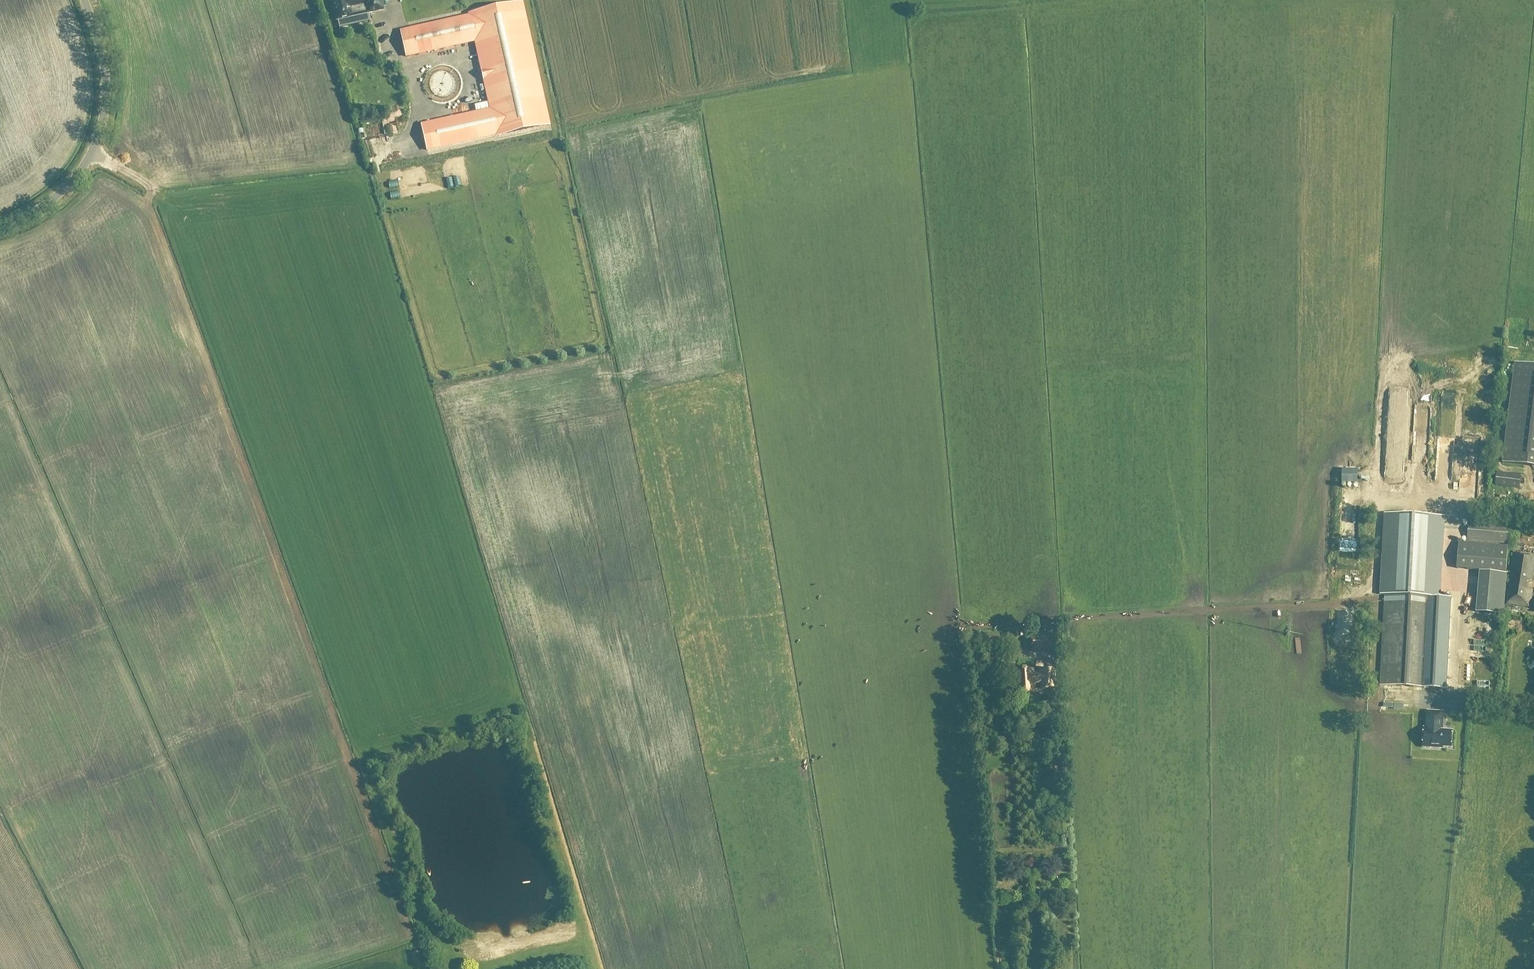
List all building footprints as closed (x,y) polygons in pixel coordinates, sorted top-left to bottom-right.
[(380,0),(356,0),(348,2),(348,0),(331,0),(336,21),(352,18),(352,16),(367,13),(367,14),(383,11),(380,0)] [(547,126),(519,4),(471,14),(471,16),(400,32),(406,57),(418,55),(418,53),(476,40),(492,112),(434,125),(433,123),(421,125),(427,151),(498,136),(498,137),(547,126)] [(442,93),(444,84),(434,82),(432,91),(442,93)] [(1501,464),(1533,468),(1533,367),(1514,364),(1501,464)] [(1516,487),(1517,476),(1498,475),(1497,486),(1516,487)] [(1345,522),(1355,522),(1355,483),(1344,483),(1345,522)] [(1452,497),(1452,487),(1437,488),(1438,498),(1452,497)] [(1446,690),(1450,608),(1435,608),(1439,518),(1388,516),(1378,686),(1446,690)] [(1506,544),(1508,525),(1468,522),(1467,541),(1506,544)] [(1504,572),(1506,547),(1458,543),(1456,568),(1504,572)] [(1532,591),(1529,591),(1525,590),(1526,584),(1531,581),(1533,562),(1533,558),(1513,554),(1505,605),(1529,609),(1532,591)] [(1476,613),(1502,615),(1506,575),(1479,572),(1476,613)] [(1030,653),(1053,652),(1052,634),(1029,635),(1030,653)] [(1056,688),(1055,670),(1039,671),(1039,675),(1032,675),(1032,670),(1015,671),(1016,694),(1033,693),(1033,684),(1040,683),(1040,689),(1056,688)] [(1429,712),(1426,712),(1425,728),(1423,728),(1422,748),(1442,749),(1442,748),(1451,748),(1452,731),(1441,731),(1441,726),(1442,726),(1443,712),(1441,712),(1440,713),(1429,712)]
